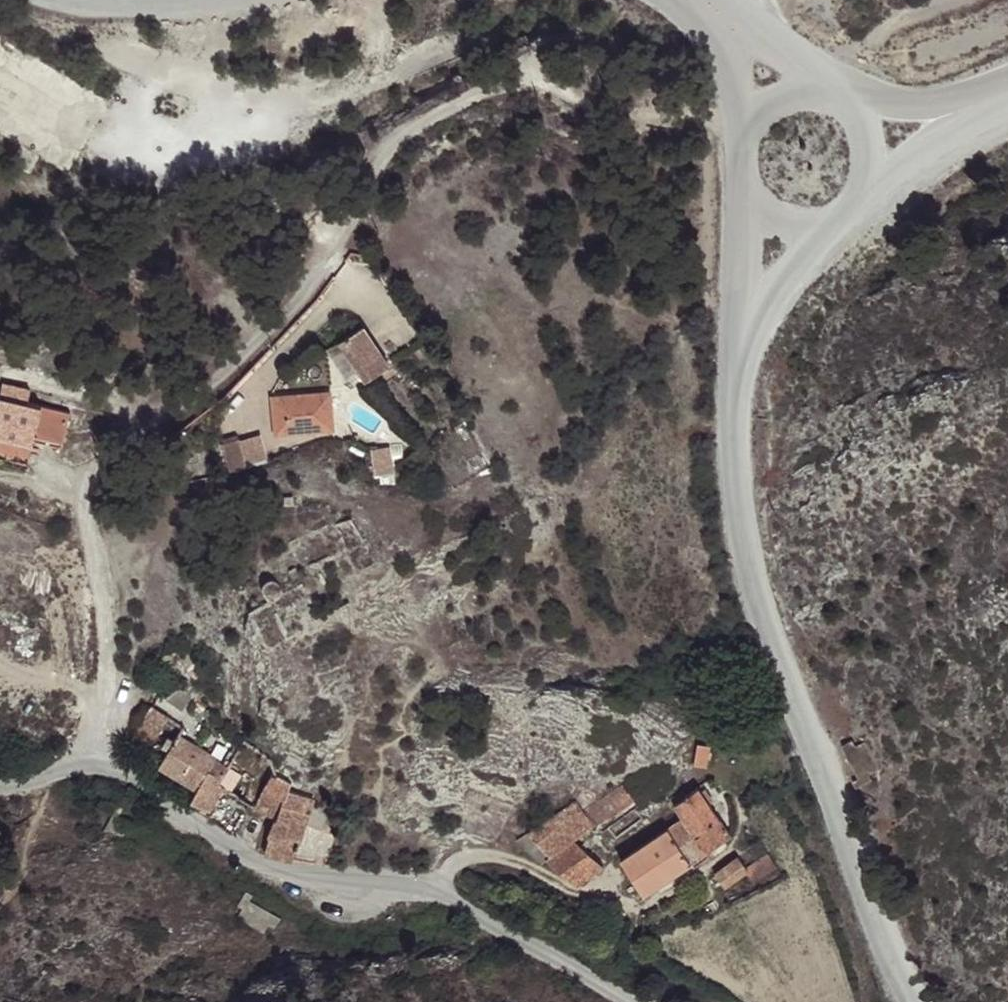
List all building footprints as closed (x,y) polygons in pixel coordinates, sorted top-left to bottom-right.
[(340,345),(356,367),(376,354),(360,332),(340,345)] [(35,450),(37,443),(65,446),(71,418),(25,410),(27,398),(3,392),(0,403),(0,444),(35,450)] [(279,403),(282,439),(336,432),(334,396),(279,403)] [(228,440),(234,464),(271,455),(265,431),(228,440)] [(35,450),(0,444),(0,458),(32,465),(35,450)] [(397,445),(376,446),(378,476),(399,475),(397,445)] [(26,497),(21,512),(37,514),(39,500),(26,497)] [(170,756),(179,736),(183,727),(152,708),(135,732),(151,743),(170,756)] [(222,762),(179,736),(170,756),(162,768),(200,790),(194,804),(203,810),(207,812),(208,814),(217,801),(223,794),(224,791),(217,785),(229,768),(222,762)] [(279,774),(279,772),(272,758),(245,737),(235,752),(229,768),(217,785),(224,791),(253,807),(279,817),(292,790),(294,780),(279,774)] [(717,782),(700,791),(723,824),(731,836),(731,804),(717,782)] [(587,811),(598,826),(633,801),(623,786),(587,811)] [(268,853),(296,860),(313,799),(292,790),(279,817),(269,838),(268,853)] [(723,824),(700,791),(675,808),(685,821),(698,839),(723,824)] [(576,843),(598,826),(587,811),(578,801),(531,836),(552,856),(573,840),(576,843)] [(633,801),(598,826),(603,834),(609,830),(638,812),(640,810),(633,801)] [(645,820),(638,812),(609,830),(615,841),(645,820)] [(705,851),(698,839),(685,821),(669,831),(690,862),(705,851)] [(622,860),(669,831),(663,823),(640,836),(621,857),(622,860)] [(731,836),(723,824),(698,839),(705,851),(731,836)] [(645,893),(690,862),(669,831),(622,860),(645,893)] [(573,840),(552,856),(548,861),(578,888),(605,866),(576,843),(573,840)] [(708,856),(705,851),(690,862),(692,865),(708,856)] [(754,882),(778,867),(772,857),(747,871),(754,882)] [(724,887),(747,871),(737,858),(714,875),(724,887)] [(281,920),(253,903),(255,898),(247,895),(240,910),(242,914),(237,921),(265,938),(271,930),(278,929),(281,920)]
